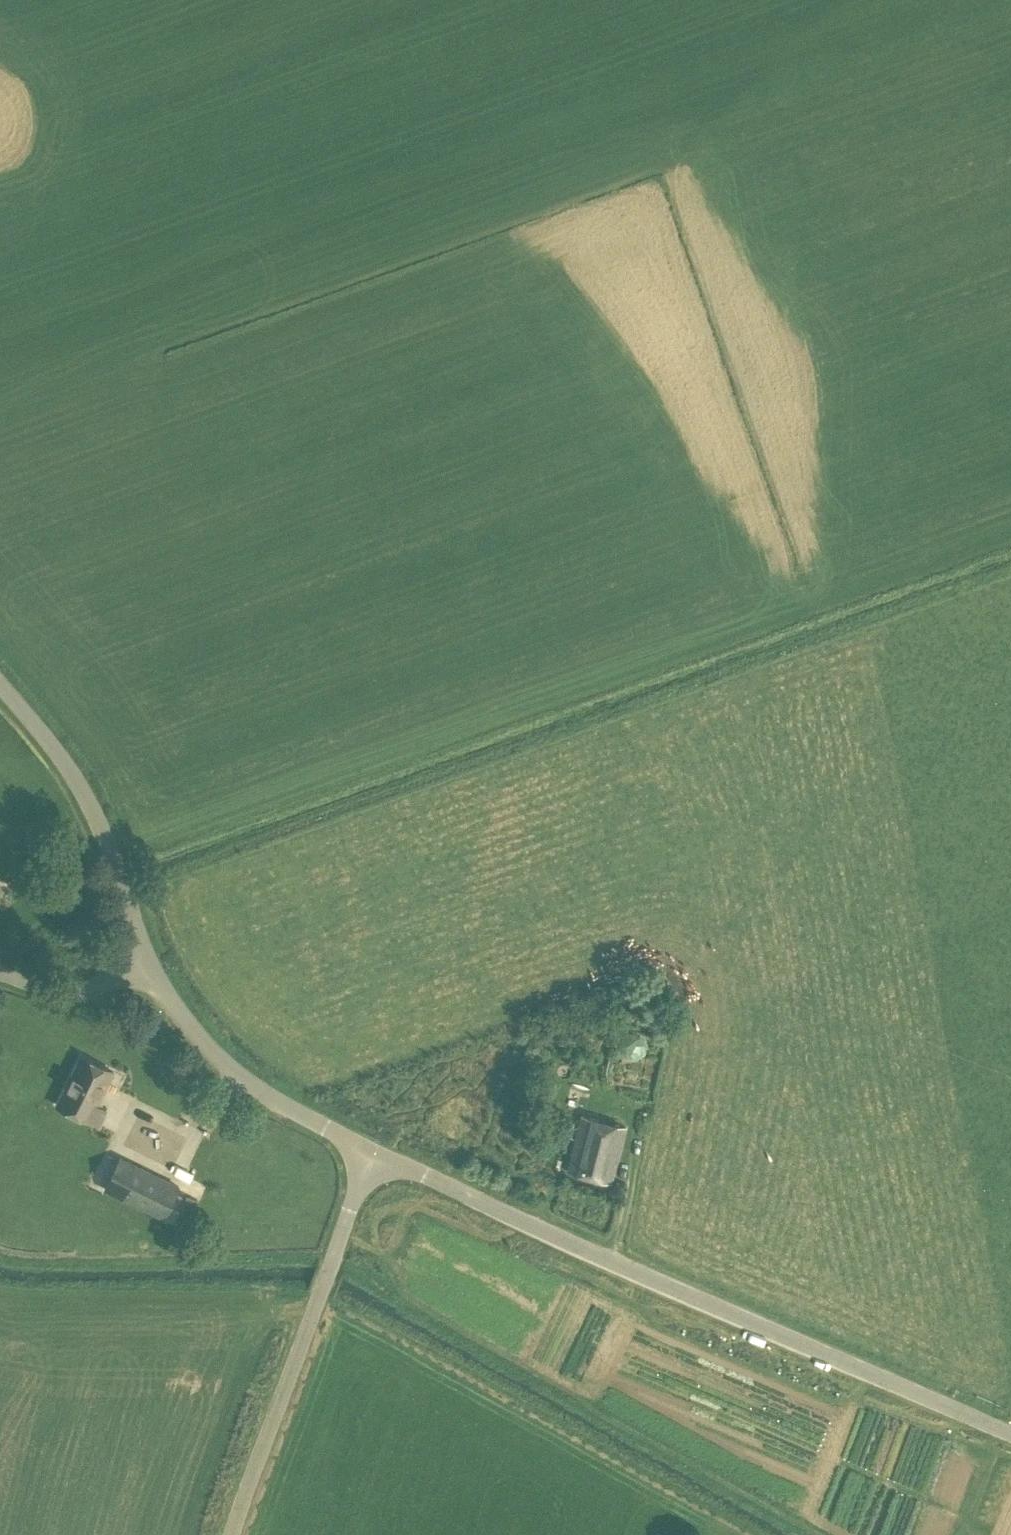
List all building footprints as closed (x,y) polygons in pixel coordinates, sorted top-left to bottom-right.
[(623,1014),(626,1019),(633,1019),(636,1013),(632,1008),(625,1008),(623,1014)] [(99,1124),(106,1109),(96,1104),(113,1070),(80,1054),(56,1104),(88,1120),(89,1119),(99,1124)] [(611,1181),(625,1126),(580,1115),(567,1170),(611,1181)] [(163,1218),(179,1184),(120,1155),(103,1188),(163,1218)]
